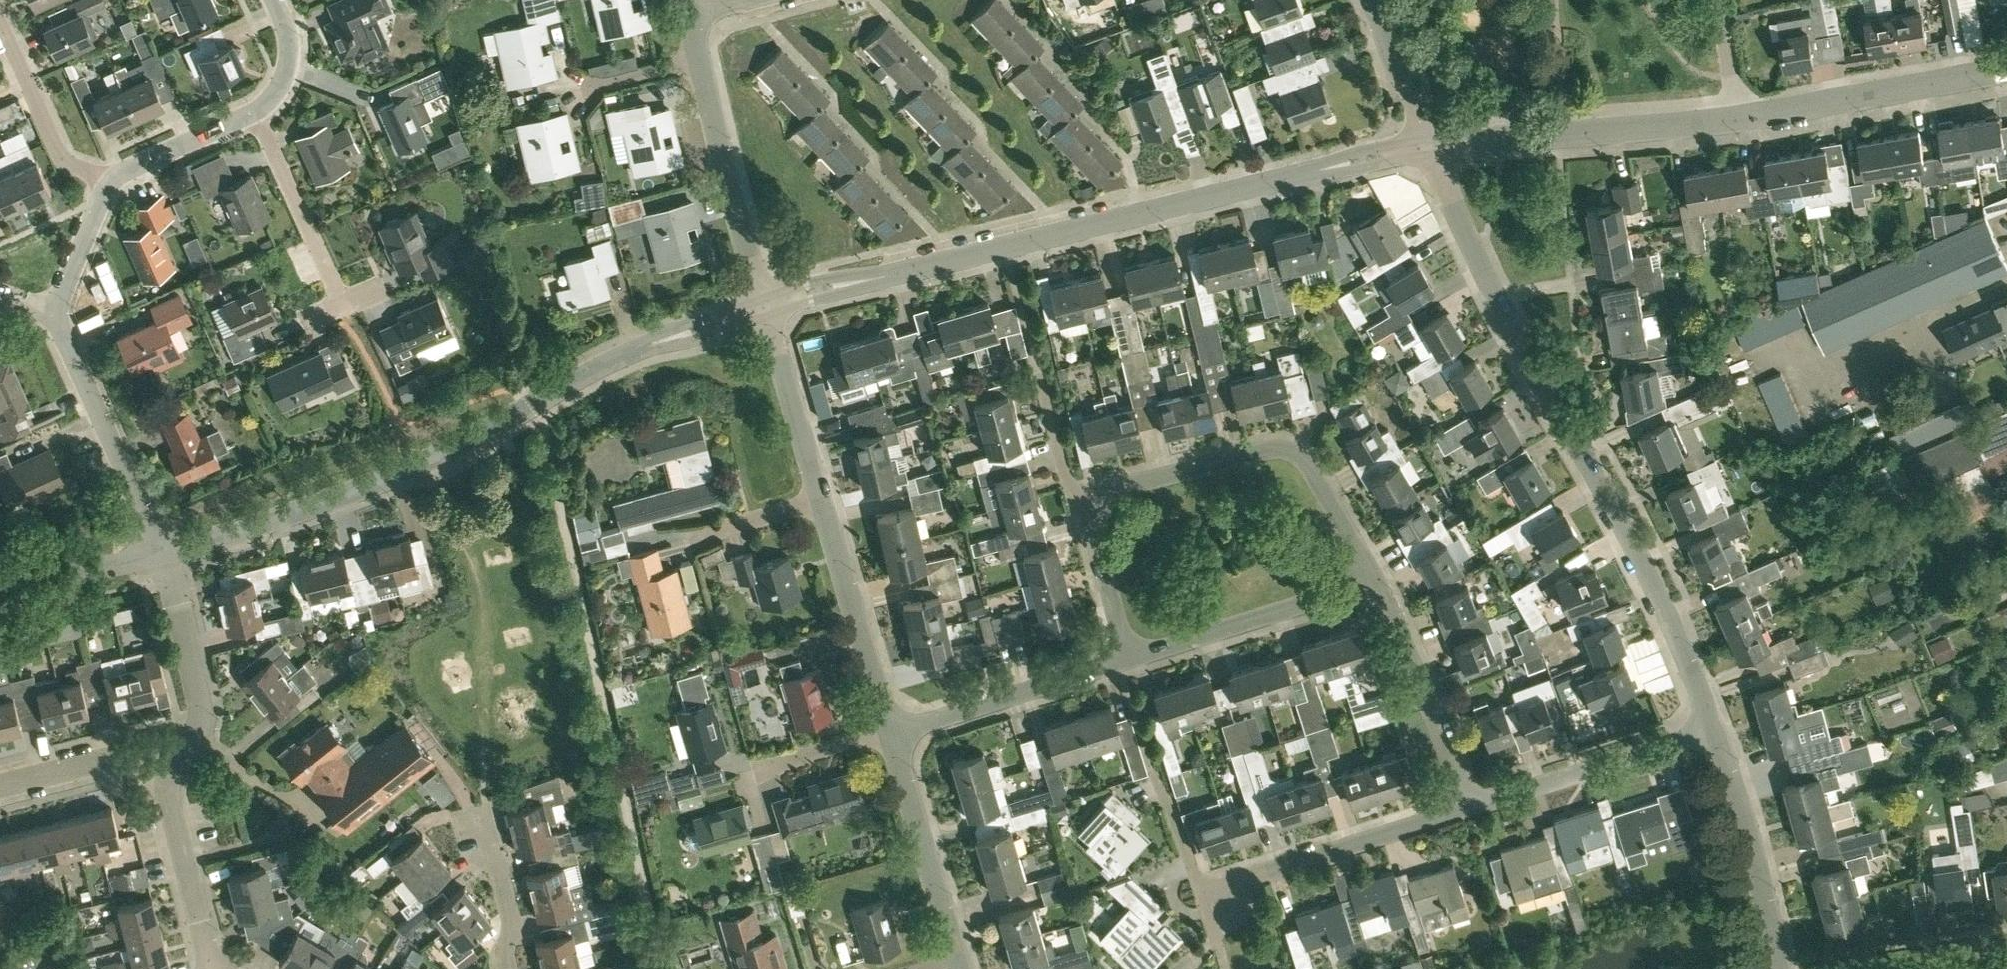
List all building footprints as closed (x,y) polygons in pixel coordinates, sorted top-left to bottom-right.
[(58,53),(93,38),(99,35),(87,10),(104,2),(103,0),(74,0),(69,2),(74,13),(46,26),(58,53)] [(217,10),(213,0),(151,0),(159,18),(183,7),(190,22),(217,10)] [(359,59),(388,46),(374,16),(389,9),(385,0),(333,0),(328,2),(335,16),(325,21),(342,59),(356,52),(359,59)] [(558,0),(525,0),(530,24),(496,31),(508,85),(555,74),(550,51),(543,53),(540,41),(547,39),(543,22),(562,18),(558,0)] [(603,36),(650,25),(644,0),(594,0),(603,36)] [(1020,21),(1000,0),(991,0),(974,17),(998,42),(1020,21)] [(1134,23),(1167,12),(1162,0),(1152,0),(1128,8),(1129,11),(1134,23)] [(1256,6),(1263,27),(1268,25),(1301,13),(1296,0),(1254,0),(1256,6)] [(1822,0),(1803,0),(1804,6),(1810,5),(1816,36),(1828,34),(1822,0)] [(1828,34),(1840,32),(1835,0),(1838,0),(1822,0),(1828,34)] [(1879,17),(1865,20),(1871,52),(1899,46),(1894,14),(1891,0),(1876,0),(1879,17)] [(1894,14),(1899,46),(1926,41),(1919,0),(1906,0),(1908,12),(1894,14)] [(1947,23),(1961,20),(1958,0),(1943,0),(1947,23)] [(1961,20),(1979,17),(1976,0),(1958,0),(1961,20)] [(1994,9),(2006,6),(2006,0),(1991,0),(1994,9)] [(1268,25),(1263,27),(1261,27),(1269,50),(1263,53),(1270,74),(1313,59),(1302,28),(1315,23),(1310,10),(1301,13),(1268,25)] [(1786,67),(1814,62),(1806,16),(1778,22),(1786,67)] [(1983,22),(1986,32),(1996,30),(1994,23),(1990,20),(1983,22)] [(890,68),(913,46),(889,21),(866,43),(890,68)] [(1045,46),(1020,21),(998,42),(1022,66),(1036,54),(1045,46)] [(142,55),(154,50),(144,28),(132,34),(142,55)] [(237,45),(234,47),(232,42),(213,51),(208,40),(184,50),(195,73),(207,68),(212,81),(243,67),(239,59),(242,58),(244,54),(241,47),(237,45)] [(913,46),(890,68),(914,93),(929,80),(938,71),(913,46)] [(784,94),(806,73),(782,48),(760,69),(784,94)] [(1163,50),(1145,56),(1156,84),(1128,95),(1130,101),(1132,101),(1145,136),(1176,125),(1181,137),(1194,133),(1190,124),(1176,84),(1163,50)] [(1036,54),(1022,66),(1014,74),(1038,100),(1060,79),(1036,54)] [(1313,59),(1270,74),(1263,77),(1268,91),(1278,87),(1291,124),(1328,111),(1315,73),(1329,68),(1324,55),(1313,59)] [(125,63),(114,67),(136,115),(163,103),(150,74),(133,81),(125,63)] [(1012,63),(1002,72),(1008,78),(1017,68),(1012,63)] [(871,72),(879,79),(886,72),(879,65),(871,72)] [(136,115),(114,67),(103,72),(112,91),(95,98),(108,127),(136,115)] [(1197,76),(1176,84),(1190,124),(1221,112),(1225,125),(1238,120),(1220,71),(1198,79),(1197,76)] [(81,100),(94,95),(84,72),(71,78),(81,100)] [(806,73),(784,94),(807,118),(821,106),(830,98),(806,73)] [(399,150),(426,138),(411,104),(425,98),(416,77),(389,89),(394,100),(379,107),(399,150)] [(1060,79),(1038,100),(1061,124),(1075,111),(1084,103),(1060,79)] [(929,80),(914,93),(906,100),(931,126),(953,104),(929,80)] [(1242,115),(1258,110),(1248,82),(1233,88),(1242,115)] [(15,112),(10,101),(0,106),(0,118),(15,112)] [(589,116),(591,126),(604,124),(599,104),(598,105),(589,116)] [(953,104),(931,126),(954,150),(968,137),(977,129),(953,104)] [(628,119),(625,106),(605,111),(611,134),(612,134),(614,145),(628,142),(635,174),(682,163),(669,109),(628,119)] [(821,106),(807,118),(799,127),(823,152),(845,131),(821,106)] [(326,125),(336,121),(330,109),(304,120),(309,133),(299,138),(318,179),(343,168),(337,154),(355,146),(348,129),(331,136),(326,125)] [(1075,111),(1061,124),(1052,132),(1077,157),(1099,136),(1075,111)] [(566,112),(518,124),(531,177),(579,166),(566,112)] [(1983,119),(1970,121),(1976,157),(1978,166),(2000,162),(2003,177),(2006,177),(2006,144),(2004,144),(2002,128),(2004,128),(2002,117),(1997,114),(1983,116),(1983,119)] [(1059,124),(1052,117),(1044,125),(1050,132),(1059,124)] [(1952,124),(1951,120),(1938,122),(1942,145),(1933,147),(1934,157),(1939,180),(1955,177),(1953,161),(1976,157),(1970,121),(1952,124)] [(454,144),(432,153),(438,167),(470,153),(459,129),(449,133),(454,144)] [(1924,158),(1919,130),(1889,136),(1895,169),(1918,166),(1921,184),(1939,180),(1934,157),(1924,158)] [(869,156),(845,131),(823,152),(847,176),(861,164),(869,156)] [(1123,160),(1099,136),(1077,157),(1100,182),(1123,160)] [(1852,160),(1855,180),(1850,181),(1852,196),(1855,213),(1868,211),(1866,195),(1876,193),(1872,173),(1895,169),(1889,136),(1859,141),(1862,158),(1852,160)] [(968,137),(954,150),(945,158),(970,183),(992,162),(968,137)] [(17,147),(25,164),(13,169),(28,202),(50,191),(36,160),(35,160),(27,142),(17,147)] [(1852,196),(1850,181),(1846,161),(1829,164),(1829,160),(1826,143),(1813,146),(1813,150),(1796,153),(1805,202),(1811,201),(1811,203),(1852,196)] [(0,175),(0,200),(5,212),(28,202),(13,169),(2,145),(0,146),(0,168),(3,174),(0,175)] [(1796,153),(1780,156),(1780,152),(1767,154),(1765,158),(1767,170),(1769,170),(1769,174),(1759,176),(1762,188),(1766,213),(1782,211),(1782,207),(1805,202),(1796,153)] [(1016,187),(992,162),(970,183),(994,208),(1016,187)] [(1759,176),(1749,178),(1746,162),(1716,167),(1722,203),(1745,199),(1748,217),(1766,213),(1762,188),(1759,176)] [(861,164),(847,176),(838,185),(863,210),(885,188),(861,164)] [(237,229),(269,215),(263,200),(267,199),(266,197),(262,199),(251,174),(235,181),(228,166),(199,179),(206,194),(219,189),(237,229)] [(1691,201),(1681,202),(1690,252),(1699,251),(1699,250),(1703,249),(1705,247),(1704,243),(1705,243),(1704,236),(1706,234),(1703,221),(1701,219),(1699,207),(1722,203),(1716,167),(1686,173),(1691,201)] [(601,179),(585,181),(589,205),(605,203),(601,179)] [(1616,203),(1588,208),(1593,238),(1629,232),(1625,209),(1642,206),(1637,181),(1613,185),(1616,203)] [(885,188),(863,210),(887,235),(909,213),(885,188)] [(155,226),(172,218),(162,196),(135,208),(144,228),(125,236),(144,279),(173,267),(155,226)] [(646,215),(641,196),(609,204),(614,224),(646,215)] [(646,215),(661,268),(707,255),(692,201),(646,215)] [(1996,201),(1985,206),(1986,216),(2000,210),(1996,201)] [(592,209),(595,221),(608,218),(605,205),(592,209)] [(1397,262),(1397,261),(1412,252),(1386,208),(1360,224),(1379,256),(1360,267),(1367,278),(1386,267),(1386,268),(1397,262)] [(185,210),(177,214),(179,218),(187,215),(185,210)] [(386,222),(384,224),(380,226),(400,270),(418,262),(424,276),(450,264),(443,249),(432,254),(413,212),(400,218),(396,217),(386,222)] [(2006,270),(2006,265),(1986,217),(1735,327),(1745,350),(1806,323),(1806,322),(1812,319),(1825,350),(2006,270)] [(1328,257),(1339,254),(1332,221),(1320,224),(1324,239),(1328,257)] [(1309,226),(1274,234),(1280,261),(1269,264),(1272,275),(1276,291),(1280,309),(1281,313),(1294,309),(1284,272),(1330,261),(1328,257),(1324,239),(1313,242),(1309,226)] [(1633,256),(1629,232),(1593,238),(1598,269),(1614,266),(1616,276),(1636,272),(1661,268),(1658,251),(1633,256)] [(1272,275),(1269,264),(1264,246),(1253,249),(1250,236),(1224,242),(1235,286),(1260,280),(1260,278),(1272,275)] [(609,294),(603,273),(618,269),(609,237),(593,242),(596,252),(566,260),(573,284),(559,288),(565,307),(609,294)] [(1204,268),(1192,270),(1198,292),(1197,292),(1207,331),(1219,328),(1217,318),(1219,318),(1211,288),(1209,286),(1208,285),(1232,279),(1234,286),(1235,286),(1224,242),(1199,249),(1204,268)] [(1176,255),(1150,261),(1159,297),(1184,291),(1176,255)] [(1133,303),(1159,297),(1150,261),(1125,267),(1131,291),(1119,294),(1133,350),(1144,347),(1137,317),(1137,318),(1133,303)] [(1383,303),(1389,313),(1367,325),(1375,339),(1394,327),(1411,317),(1404,305),(1434,287),(1419,262),(1403,272),(1397,262),(1386,268),(1392,278),(1389,280),(1398,295),(1383,303)] [(1661,268),(1636,272),(1616,276),(1618,286),(1602,289),(1607,319),(1643,313),(1639,290),(1665,286),(1661,268)] [(1778,277),(1783,305),(1821,288),(1818,269),(1778,277)] [(1119,294),(1107,296),(1102,273),(1076,279),(1085,315),(1109,309),(1113,324),(1114,323),(1121,353),(1133,350),(1119,294)] [(1047,274),(1036,277),(1042,301),(1049,330),(1061,327),(1063,335),(1088,329),(1085,315),(1076,279),(1050,285),(1047,274)] [(225,302),(239,334),(226,340),(224,336),(222,336),(233,361),(268,346),(261,332),(254,335),(252,329),(276,319),(261,286),(225,302)] [(1276,291),(1260,295),(1265,313),(1280,309),(1276,291)] [(1207,331),(1197,292),(1186,295),(1196,334),(1207,331)] [(134,369),(153,360),(156,368),(180,357),(168,329),(190,319),(178,294),(156,304),(161,317),(119,336),(134,369)] [(1995,302),(1997,306),(1946,329),(1960,358),(2006,337),(2006,297),(1995,302)] [(379,327),(386,343),(399,371),(422,361),(415,346),(452,329),(438,298),(397,316),(398,319),(379,327)] [(986,338),(999,334),(989,303),(964,310),(974,342),(980,362),(991,359),(986,338)] [(918,332),(924,352),(927,364),(928,363),(930,370),(953,363),(949,349),(972,342),(978,362),(980,362),(974,342),(964,310),(939,318),(942,325),(918,332)] [(1411,317),(1394,327),(1405,346),(1427,333),(1437,351),(1408,367),(1415,380),(1457,355),(1451,345),(1463,338),(1447,311),(1418,328),(1411,317)] [(1643,313),(1607,319),(1613,349),(1628,346),(1631,356),(1643,354),(1643,355),(1668,350),(1665,333),(1647,336),(1643,313)] [(881,330),(882,333),(866,338),(878,376),(889,373),(892,382),(917,374),(926,403),(938,400),(930,370),(928,363),(927,364),(924,352),(911,356),(899,359),(894,344),(896,344),(897,341),(893,326),(890,324),(882,327),(881,330)] [(1027,353),(1021,327),(1005,331),(1011,357),(1027,353)] [(1226,357),(1219,328),(1207,331),(1214,360),(1226,357)] [(1214,360),(1207,331),(1196,334),(1203,363),(1214,360)] [(841,346),(846,361),(833,365),(843,399),(867,392),(864,381),(878,376),(866,338),(841,346)] [(1152,376),(1144,347),(1133,350),(1140,379),(1152,376)] [(327,365),(321,350),(268,374),(286,415),(287,414),(284,407),(325,388),(323,385),(333,380),(338,391),(353,384),(342,359),(327,365)] [(1140,379),(1133,350),(1121,353),(1129,382),(1140,379)] [(1303,371),(1299,372),(1293,351),(1278,354),(1281,367),(1267,370),(1264,358),(1253,360),(1256,373),(1266,410),(1291,404),(1291,402),(1309,397),(1303,371)] [(1623,385),(1626,385),(1629,403),(1632,402),(1635,419),(1654,410),(1653,406),(1664,402),(1659,373),(1677,370),(1676,364),(1682,363),(1680,352),(1639,359),(1640,369),(1636,369),(1636,367),(1620,370),(1623,385)] [(6,406),(11,416),(0,421),(0,440),(28,427),(22,414),(31,410),(8,359),(0,363),(0,408),(6,406)] [(1467,400),(1492,386),(1476,359),(1447,375),(1442,365),(1423,376),(1433,393),(1455,380),(1467,400)] [(1305,363),(1313,396),(1314,397),(1327,394),(1319,360),(1305,363)] [(1188,368),(1177,371),(1191,428),(1216,422),(1207,385),(1193,389),(1188,368)] [(1386,375),(1394,391),(1409,383),(1401,368),(1386,375)] [(1165,374),(1170,394),(1158,398),(1167,434),(1191,428),(1177,371),(1165,374)] [(407,380),(414,394),(430,387),(423,373),(407,380)] [(1266,410),(1256,373),(1232,379),(1241,416),(1266,410)] [(1787,444),(1809,434),(1781,373),(1759,383),(1787,444)] [(824,378),(810,381),(817,415),(831,413),(824,378)] [(1719,413),(1717,408),(1734,400),(1725,379),(1663,407),(1669,422),(1643,434),(1657,465),(1683,453),(1690,469),(1710,460),(1694,425),(1719,413)] [(990,399),(986,386),(957,394),(961,407),(964,418),(978,415),(982,427),(1015,419),(1012,408),(1016,407),(1012,393),(990,399)] [(1351,456),(1360,471),(1400,448),(1388,427),(1381,431),(1375,420),(1364,402),(1356,388),(1345,395),(1353,409),(1339,416),(1350,435),(1346,437),(1355,453),(1351,456)] [(1109,410),(1118,446),(1143,440),(1134,404),(1120,407),(1116,390),(1104,393),(1106,398),(1109,410)] [(1095,401),(1098,412),(1084,416),(1082,410),(1070,413),(1077,443),(1089,440),(1092,453),(1118,446),(1109,410),(1106,398),(1095,401)] [(1900,457),(1926,445),(1972,425),(1981,421),(1970,398),(1889,434),(1900,457)] [(853,425),(877,417),(889,414),(885,402),(849,413),(853,425)] [(854,438),(860,464),(889,457),(886,442),(898,439),(896,429),(901,427),(901,426),(928,418),(924,405),(897,413),(877,417),(880,432),(854,438)] [(1471,415),(1436,435),(1445,451),(1470,437),(1481,456),(1519,434),(1504,407),(1475,423),(1471,415)] [(1981,421),(1972,425),(1926,445),(1900,457),(1864,472),(1879,506),(1913,490),(1986,458),(1986,457),(2006,447),(2006,409),(1984,420),(1981,421)] [(218,429),(206,435),(199,438),(187,412),(164,423),(175,448),(170,451),(183,478),(218,463),(214,452),(226,447),(218,429)] [(720,498),(706,446),(698,417),(635,434),(643,462),(679,453),(687,483),(615,502),(621,524),(628,523),(630,529),(659,521),(657,515),(720,498)] [(1015,419),(982,427),(989,454),(974,458),(978,470),(1005,463),(1002,450),(1022,445),(1018,433),(1023,432),(1019,417),(1015,419)] [(14,511),(34,502),(34,500),(46,494),(44,490),(63,482),(48,448),(11,465),(5,451),(0,453),(0,485),(2,484),(14,511)] [(1401,461),(1406,459),(1400,448),(1360,471),(1369,486),(1374,483),(1383,499),(1386,497),(1391,506),(1392,505),(1393,506),(1413,494),(1417,492),(1412,482),(1401,461)] [(889,457),(860,464),(866,489),(909,479),(906,467),(899,469),(896,455),(889,457)] [(1522,500),(1549,484),(1533,457),(1518,467),(1511,455),(1478,475),(1487,491),(1509,478),(1522,500)] [(1710,460),(1690,469),(1695,481),(1669,493),(1681,522),(1692,517),(1696,528),(1730,513),(1724,500),(1715,504),(1707,485),(1724,478),(1716,459),(1711,461),(1710,460)] [(1009,475),(1005,463),(978,470),(981,484),(995,480),(1001,505),(1035,496),(1028,470),(1009,475)] [(920,491),(938,487),(947,485),(943,467),(916,474),(920,491)] [(938,487),(920,491),(910,492),(914,507),(878,515),(884,545),(921,537),(916,512),(943,506),(938,487)] [(1413,494),(1393,506),(1397,513),(1392,516),(1402,532),(1397,535),(1406,550),(1447,526),(1440,515),(1434,519),(1422,499),(1421,499),(1417,492),(1413,494)] [(1001,505),(1002,505),(988,509),(991,521),(1005,518),(1008,531),(994,534),(997,547),(1026,539),(1023,527),(1042,522),(1035,496),(1001,505)] [(1548,553),(1578,534),(1563,509),(1538,525),(1530,512),(1507,525),(1520,546),(1538,536),(1548,553)] [(1722,541),(1750,529),(1742,509),(1719,519),(1724,530),(1691,545),(1705,575),(1708,574),(1709,576),(1708,579),(1713,582),(1715,586),(1749,571),(1744,558),(1728,556),(1722,541)] [(1447,526),(1406,550),(1414,566),(1420,562),(1429,578),(1440,572),(1446,583),(1464,574),(1457,562),(1459,561),(1447,541),(1453,537),(1447,526)] [(602,535),(605,546),(590,550),(593,560),(628,550),(622,529),(602,535)] [(409,535),(406,536),(404,530),(386,535),(388,541),(397,577),(401,591),(401,592),(434,584),(428,559),(416,562),(409,535)] [(397,577),(388,541),(386,535),(369,539),(370,545),(367,546),(373,573),(362,576),(368,601),(380,598),(380,597),(401,591),(397,577)] [(926,560),(921,537),(884,545),(891,575),(926,567),(929,581),(958,575),(953,554),(926,560)] [(1030,552),(1026,539),(997,547),(1001,560),(1023,554),(1030,580),(1063,571),(1056,545),(1030,552)] [(700,556),(705,566),(725,556),(720,546),(700,556)] [(657,548),(617,559),(621,573),(635,569),(651,633),(691,622),(677,568),(663,572),(657,548)] [(753,550),(732,556),(740,583),(754,579),(762,607),(801,596),(789,555),(757,564),(753,550)] [(362,576),(350,579),(343,552),(322,557),(331,594),(352,589),(356,604),(368,601),(362,576)] [(307,590),(296,593),(302,617),(314,614),(310,599),(331,594),(322,557),(301,563),(307,590)] [(1777,559),(1733,578),(1740,594),(1718,604),(1729,631),(1759,618),(1759,619),(1774,612),(1773,612),(1768,600),(1754,606),(1749,594),(1761,588),(1759,583),(1783,572),(1777,559)] [(693,560),(680,562),(683,588),(696,587),(693,560)] [(222,610),(258,600),(255,588),(270,584),(265,564),(240,570),(243,581),(216,588),(222,610)] [(1568,609),(1605,595),(1596,570),(1585,575),(1582,568),(1556,577),(1568,609)] [(1063,571),(1030,580),(1037,605),(1069,596),(1063,571)] [(1881,579),(1889,598),(1901,593),(1893,574),(1881,579)] [(904,602),(910,632),(946,623),(941,599),(962,595),(958,575),(929,581),(932,596),(904,602)] [(1534,595),(1543,590),(1535,576),(1512,590),(1532,625),(1546,617),(1534,595)] [(1484,604),(1478,606),(1469,585),(1437,598),(1444,614),(1438,617),(1444,634),(1489,615),(1484,604)] [(981,596),(969,599),(973,617),(980,616),(985,614),(981,596)] [(1069,596),(1037,605),(1044,631),(1076,622),(1069,596)] [(264,621),(258,600),(222,610),(227,631),(254,624),(257,636),(282,629),(279,618),(264,621)] [(1005,613),(1012,641),(1025,638),(1018,610),(1005,613)] [(1584,634),(1593,658),(1594,660),(1614,651),(1625,647),(1615,621),(1610,623),(1605,610),(1568,624),(1573,638),(1584,634)] [(1005,613),(992,616),(991,617),(994,625),(999,645),(1012,641),(1005,613)] [(1489,615),(1444,634),(1451,650),(1456,648),(1463,665),(1458,667),(1463,677),(1506,661),(1501,649),(1495,651),(1487,631),(1494,628),(1489,615)] [(1793,634),(1770,643),(1759,619),(1759,618),(1729,631),(1742,659),(1761,650),(1764,657),(1756,660),(1762,673),(1789,661),(1819,650),(1813,636),(1797,642),(1793,634)] [(1898,627),(1907,641),(1918,635),(1909,621),(1898,627)] [(947,655),(950,669),(978,662),(975,651),(974,643),(951,648),(946,623),(910,632),(917,662),(947,655)] [(986,639),(988,648),(999,645),(994,625),(983,628),(986,639)] [(1356,628),(1329,637),(1339,667),(1346,692),(1361,687),(1353,662),(1366,658),(1356,628)] [(356,633),(348,640),(355,648),(363,641),(356,633)] [(15,651),(11,636),(0,638),(0,655),(15,651)] [(1346,692),(1339,667),(1329,637),(1302,646),(1312,676),(1326,671),(1334,696),(1346,692)] [(1525,656),(1539,651),(1541,650),(1536,637),(1520,644),(1522,649),(1525,656)] [(1948,658),(1939,638),(1929,643),(1938,662),(1948,658)] [(265,664),(247,678),(243,681),(257,699),(286,675),(273,658),(285,648),(277,639),(257,655),(265,664)] [(766,661),(761,644),(721,655),(728,684),(742,680),(739,668),(766,661)] [(153,681),(165,678),(157,647),(123,655),(126,667),(134,700),(156,695),(153,681)] [(1824,665),(1819,650),(1789,661),(1794,676),(1824,665)] [(1525,656),(1522,657),(1528,671),(1544,664),(1539,651),(1525,656)] [(1594,660),(1593,658),(1550,674),(1556,688),(1592,674),(1602,699),(1633,687),(1624,662),(1619,664),(1614,651),(1594,660)] [(89,660),(95,688),(107,685),(113,706),(117,705),(118,710),(132,707),(131,701),(134,700),(126,667),(123,655),(113,658),(113,657),(101,660),(100,656),(89,660)] [(1267,694),(1293,686),(1284,656),(1258,664),(1267,694)] [(799,659),(779,665),(784,679),(797,726),(830,716),(817,670),(804,674),(799,659)] [(71,668),(65,669),(68,682),(59,684),(67,717),(89,712),(84,691),(95,688),(89,660),(77,663),(77,666),(71,668)] [(303,662),(286,675),(257,699),(271,716),(292,699),(300,708),(320,692),(312,682),(317,679),(303,662)] [(1267,694),(1258,664),(1230,673),(1239,703),(1267,694)] [(677,678),(686,709),(676,712),(690,758),(724,748),(710,701),(706,703),(704,695),(707,694),(701,671),(677,678)] [(1193,677),(1194,680),(1183,684),(1196,728),(1204,726),(1200,712),(1219,706),(1209,675),(1208,676),(1207,672),(1204,671),(1195,674),(1193,677)] [(36,682),(33,674),(22,677),(29,705),(40,702),(46,723),(67,717),(59,684),(57,677),(36,682)] [(22,729),(17,708),(29,705),(22,677),(2,682),(0,691),(2,699),(0,699),(0,732),(0,734),(22,729)] [(1196,728),(1183,684),(1155,692),(1165,723),(1169,737),(1181,733),(1177,719),(1191,715),(1195,728),(1196,728)] [(1764,722),(1795,714),(1786,684),(1756,693),(1764,722)] [(1525,727),(1526,728),(1529,737),(1554,728),(1553,724),(1567,719),(1556,690),(1518,704),(1525,727)] [(1319,693),(1307,697),(1317,727),(1328,723),(1319,693)] [(1350,703),(1354,715),(1383,706),(1380,694),(1364,699),(1350,703)] [(1295,701),(1305,731),(1317,727),(1307,697),(1295,701)] [(1525,727),(1518,704),(1516,699),(1476,713),(1488,746),(1514,736),(1513,732),(1526,728),(1525,727)] [(1383,706),(1354,715),(1357,727),(1387,718),(1383,706)] [(1122,739),(1116,720),(1111,707),(1079,717),(1089,749),(1122,739)] [(1813,708),(1795,714),(1764,722),(1772,750),(1803,742),(1799,728),(1817,723),(1813,708)] [(1951,711),(1930,720),(1937,735),(1958,726),(1951,711)] [(1089,749),(1079,717),(1047,727),(1057,759),(1089,749)] [(1243,750),(1255,746),(1246,717),(1234,720),(1243,750)] [(357,760),(345,745),(346,743),(327,720),(297,744),(295,741),(280,753),(301,779),(311,772),(323,787),(324,788),(351,766),(351,765),(353,763),(357,760)] [(1243,750),(1234,720),(1221,724),(1231,754),(1243,750)] [(323,787),(317,792),(347,829),(435,760),(405,722),(357,760),(353,763),(351,765),(351,766),(324,788),(323,787)] [(1326,757),(1338,753),(1328,723),(1317,727),(1326,757)] [(1326,757),(1317,727),(1316,727),(1305,731),(1305,732),(1309,744),(1314,760),(1316,760),(1326,757)] [(1810,742),(1814,758),(1840,750),(1845,749),(1840,733),(1810,742)] [(1042,764),(1037,748),(1033,737),(1021,741),(1030,768),(1042,764)] [(1160,743),(1169,773),(1181,769),(1172,740),(1160,743)] [(1148,772),(1139,742),(1125,747),(1134,776),(1148,772)] [(1260,744),(1255,746),(1243,750),(1253,779),(1261,806),(1264,814),(1273,811),(1277,823),(1304,815),(1294,783),(1292,775),(1278,779),(1269,774),(1260,744)] [(1240,783),(1253,779),(1243,750),(1231,754),(1240,784),(1240,783)] [(1818,770),(1820,777),(1786,787),(1793,814),(1828,804),(1828,803),(1824,789),(1841,784),(1836,764),(1843,762),(1840,750),(1814,758),(1818,770)] [(1000,762),(987,767),(982,752),(953,761),(961,788),(1004,775),(1000,762)] [(1369,764),(1379,795),(1405,786),(1395,755),(1369,764)] [(1989,763),(1993,781),(2006,777),(2006,755),(1989,763)] [(1307,779),(1294,783),(1304,815),(1330,806),(1317,764),(1303,768),(1307,779)] [(1379,795),(1369,764),(1342,772),(1352,803),(1379,795)] [(572,779),(586,776),(584,766),(570,769),(572,779)] [(1060,768),(1045,772),(1050,788),(1054,801),(1069,797),(1060,768)] [(1181,769),(1169,773),(1172,783),(1184,779),(1181,769)] [(668,770),(632,779),(637,803),(666,794),(671,793),(700,785),(696,772),(670,779),(668,770)] [(454,796),(435,772),(422,782),(442,806),(454,796)] [(771,799),(779,829),(783,828),(785,835),(835,821),(833,814),(865,805),(856,772),(808,785),(811,795),(792,801),(789,793),(771,799)] [(961,788),(964,800),(961,801),(959,805),(961,812),(965,814),(968,813),(969,815),(999,806),(993,787),(1006,783),(1004,775),(961,788)] [(534,802),(507,808),(512,830),(549,820),(557,818),(552,801),(565,798),(561,782),(531,790),(534,802)] [(1023,797),(1023,796),(1006,801),(1010,814),(1011,814),(1046,803),(1054,801),(1050,788),(1023,797)] [(701,790),(676,796),(679,808),(704,802),(701,790)] [(1148,837),(1134,824),(1141,816),(1127,803),(1113,790),(1104,800),(1106,802),(1079,830),(1090,841),(1085,847),(1100,862),(1112,849),(1125,861),(1148,837)] [(1222,810),(1231,842),(1259,833),(1249,802),(1235,806),(1231,791),(1217,796),(1219,800),(1218,800),(1222,810)] [(1613,813),(1629,860),(1630,863),(1646,858),(1665,852),(1674,849),(1687,845),(1678,820),(1674,806),(1670,794),(1659,798),(1657,798),(1613,813)] [(1815,837),(1835,831),(1832,817),(1844,813),(1854,811),(1850,797),(1839,800),(1828,804),(1793,814),(1794,816),(1796,824),(1797,828),(1801,841),(1810,838),(1815,837)] [(1231,842),(1222,810),(1218,800),(1202,805),(1206,815),(1195,819),(1193,814),(1182,817),(1192,849),(1203,846),(1204,850),(1231,842)] [(1954,809),(1964,808),(1963,800),(1953,801),(1954,809)] [(1065,813),(1061,801),(1049,804),(1052,816),(1065,813)] [(1046,803),(1011,814),(1015,827),(1041,819),(1050,816),(1046,803)] [(750,838),(741,805),(694,819),(698,830),(690,833),(687,834),(686,838),(685,842),(688,845),(690,847),(694,846),(702,844),(704,852),(750,838)] [(1598,805),(1553,819),(1554,821),(1560,840),(1569,870),(1586,865),(1584,860),(1581,848),(1609,839),(1613,851),(1617,864),(1629,860),(1613,813),(1602,816),(1598,805)] [(91,812),(104,861),(112,859),(108,844),(121,841),(112,807),(91,812)] [(104,861),(91,812),(72,817),(80,851),(92,848),(96,863),(104,861)] [(80,851),(72,817),(52,823),(64,871),(72,869),(68,854),(80,851)] [(549,820),(512,830),(518,851),(548,843),(551,855),(576,849),(570,826),(551,831),(549,820)] [(57,873),(64,871),(52,823),(32,828),(41,861),(53,858),(57,873)] [(41,861),(32,828),(12,833),(25,881),(33,879),(29,864),(41,861)] [(769,832),(777,860),(790,856),(785,835),(783,828),(779,829),(769,832)] [(984,864),(1019,854),(1011,828),(976,838),(984,864)] [(780,870),(777,860),(769,832),(755,836),(758,845),(753,847),(766,892),(784,887),(785,887),(784,886),(780,870)] [(1840,852),(1844,850),(1866,844),(1862,832),(1838,839),(1837,839),(1840,852)] [(12,833),(0,836),(0,872),(13,868),(17,883),(25,881),(12,833)] [(403,849),(396,841),(367,865),(375,874),(393,859),(406,875),(436,851),(422,834),(403,849)] [(1502,853),(1490,857),(1500,889),(1512,885),(1517,900),(1534,895),(1562,885),(1567,902),(1578,898),(1573,882),(1569,870),(1560,840),(1548,844),(1544,834),(1501,848),(1502,853)] [(1930,870),(1927,873),(1930,894),(1933,898),(1938,899),(1947,897),(1949,906),(1957,905),(1958,914),(1975,912),(1973,902),(1970,883),(1972,883),(1970,865),(1979,864),(1976,839),(1974,840),(1962,842),(1959,842),(1960,850),(1933,853),(1935,869),(1930,870)] [(1848,865),(1825,872),(1815,875),(1816,879),(1818,888),(1822,902),(1857,892),(1852,875),(1856,874),(1869,870),(1866,857),(1874,855),(1874,854),(1885,851),(1882,840),(1871,843),(1866,844),(1844,850),(1848,865)] [(530,872),(527,873),(533,894),(569,885),(569,884),(584,880),(579,861),(576,850),(576,849),(551,855),(552,855),(555,866),(530,872)] [(271,887),(285,883),(277,850),(252,856),(255,868),(229,875),(235,896),(268,888),(271,887)] [(406,875),(397,883),(410,899),(400,906),(408,916),(414,911),(427,900),(421,892),(451,869),(436,851),(406,875)] [(1019,854),(984,864),(992,892),(1027,881),(1019,854)] [(790,856),(777,860),(780,870),(792,867),(790,856)] [(1412,889),(1401,892),(1409,921),(1408,922),(1412,933),(1413,933),(1417,948),(1429,945),(1424,929),(1453,920),(1469,915),(1453,863),(1408,877),(1412,889)] [(112,873),(116,890),(149,883),(145,865),(112,873)] [(1996,872),(1996,867),(1984,868),(1988,895),(1999,894),(2000,908),(2006,907),(2006,871),(1996,872)] [(1041,889),(1070,881),(1067,869),(1038,878),(1041,889)] [(1341,899),(1357,950),(1368,947),(1365,936),(1392,927),(1408,922),(1409,921),(1401,892),(1393,869),(1348,883),(1351,896),(1341,899)] [(1129,906),(1101,936),(1128,961),(1135,954),(1152,968),(1154,968),(1184,938),(1158,913),(1165,906),(1146,888),(1145,889),(1132,876),(1107,886),(1129,906)] [(1925,879),(1912,881),(1914,894),(1913,894),(1917,921),(1930,919),(1926,892),(1927,892),(1925,879)] [(324,889),(316,880),(294,897),(302,906),(324,889)] [(569,885),(533,894),(538,916),(565,909),(567,921),(568,921),(585,916),(585,917),(592,915),(592,914),(589,903),(587,895),(584,881),(569,885)] [(1070,881),(1041,889),(1045,903),(1074,894),(1070,881)] [(785,887),(784,887),(792,915),(806,911),(798,883),(784,886),(785,887)] [(427,900),(414,911),(408,916),(415,925),(425,917),(431,924),(439,918),(446,927),(477,903),(464,886),(440,904),(433,896),(427,900)] [(274,899),(271,887),(268,888),(235,896),(240,917),(266,911),(267,916),(272,926),(293,915),(288,895),(274,899)] [(1090,917),(1096,910),(1090,904),(1096,898),(1090,892),(1077,905),(1090,917)] [(1864,916),(1857,892),(1822,902),(1830,929),(1845,925),(1848,937),(1887,926),(1882,911),(1864,916)] [(109,929),(157,917),(152,896),(118,905),(122,918),(107,921),(109,929)] [(1341,899),(1295,914),(1299,925),(1286,929),(1298,968),(1300,968),(1313,965),(1307,947),(1331,940),(1331,941),(1335,939),(1340,956),(1357,950),(1341,899)] [(867,957),(899,947),(885,900),(852,910),(867,957)] [(366,901),(356,913),(364,920),(372,907),(366,901)] [(477,903),(446,927),(453,937),(445,943),(452,950),(448,953),(461,968),(479,954),(467,938),(491,920),(477,903)] [(1006,940),(1041,930),(1033,906),(999,916),(1006,940)] [(544,939),(536,941),(542,962),(578,953),(575,940),(590,936),(622,928),(617,909),(592,915),(585,917),(585,916),(568,921),(567,921),(560,922),(560,923),(563,934),(544,939)] [(774,933),(760,937),(751,910),(721,919),(722,920),(725,919),(729,932),(726,933),(737,968),(785,968),(774,933)] [(272,926),(251,937),(268,947),(282,933),(292,939),(279,961),(293,968),(299,968),(316,940),(306,934),(313,921),(297,912),(293,915),(272,926)] [(157,917),(109,929),(111,937),(125,933),(128,945),(162,936),(157,917)] [(1069,924),(1073,948),(1086,946),(1082,922),(1069,924)] [(299,968),(324,968),(329,961),(338,966),(341,962),(353,942),(355,938),(340,929),(337,934),(324,927),(316,940),(299,968)] [(1006,940),(1014,967),(1036,960),(1039,968),(1051,968),(1092,957),(1089,946),(1061,954),(1060,952),(1056,953),(1053,942),(1045,944),(1041,930),(1006,940)] [(88,949),(92,942),(91,935),(78,938),(81,951),(88,949)] [(162,936),(128,945),(132,957),(117,961),(119,968),(167,956),(162,936)] [(362,949),(364,947),(353,942),(341,962),(350,967),(349,968),(375,968),(365,962),(368,958),(366,951),(362,949)] [(542,962),(543,968),(596,968),(587,964),(581,966),(578,953),(542,962)] [(167,956),(119,968),(171,968),(167,956)] [(406,957),(399,968),(413,968),(416,963),(406,957)] [(1092,957),(1051,968),(1096,968),(1092,957)] [(606,966),(606,967),(606,968),(630,968),(628,960),(606,966)]
